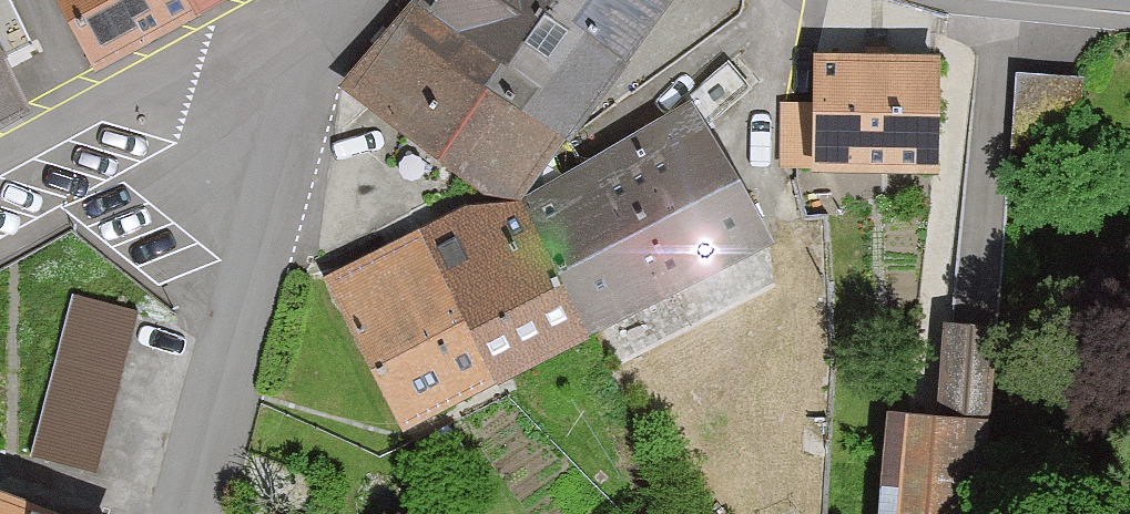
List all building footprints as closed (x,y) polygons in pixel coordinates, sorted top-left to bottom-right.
[(215,0),(57,0),(98,69),(215,0)] [(346,86),(489,189),(526,213),(533,202),(563,158),(569,138),(666,0),(412,0),(346,86)] [(25,110),(0,56),(0,121),(25,110)] [(935,56),(815,56),(815,170),(935,170),(935,56)] [(1078,75),(1011,75),(1011,166),(1077,166),(1078,75)] [(533,202),(526,213),(587,350),(777,257),(693,110),(533,202)] [(587,350),(526,213),(467,211),(426,229),(497,398),(499,405),(591,359),(587,350)] [(497,398),(426,229),(322,288),(403,446),(497,398)] [(72,293),(29,453),(95,470),(138,310),(72,293)] [(940,413),(986,416),(990,331),(945,329),(940,413)] [(885,410),(879,513),(980,513),(986,416),(940,413),(885,410)] [(0,488),(0,513),(76,513),(0,488)]
